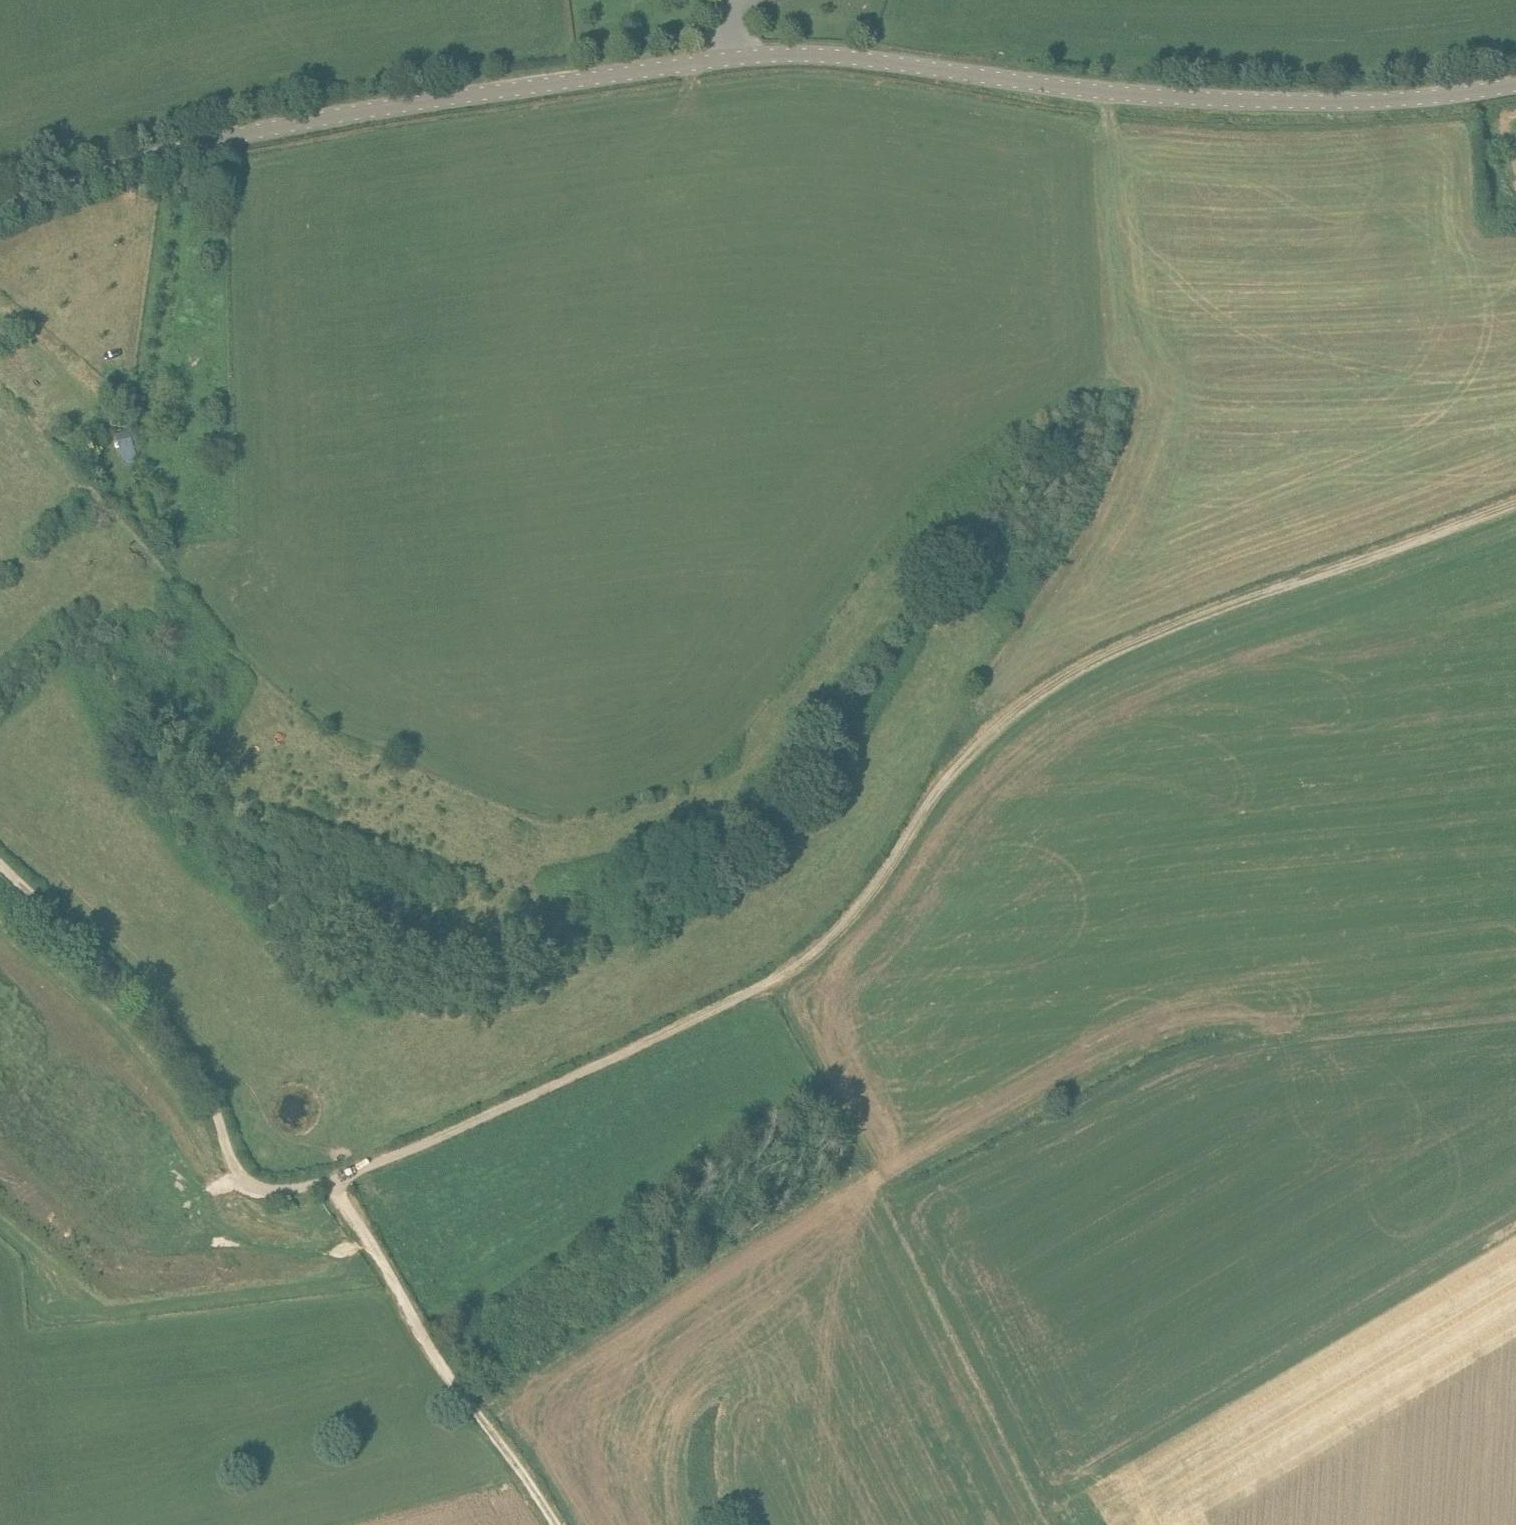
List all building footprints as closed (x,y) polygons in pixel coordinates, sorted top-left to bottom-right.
[(128,430),(114,435),(122,462),(136,457),(128,430)]
